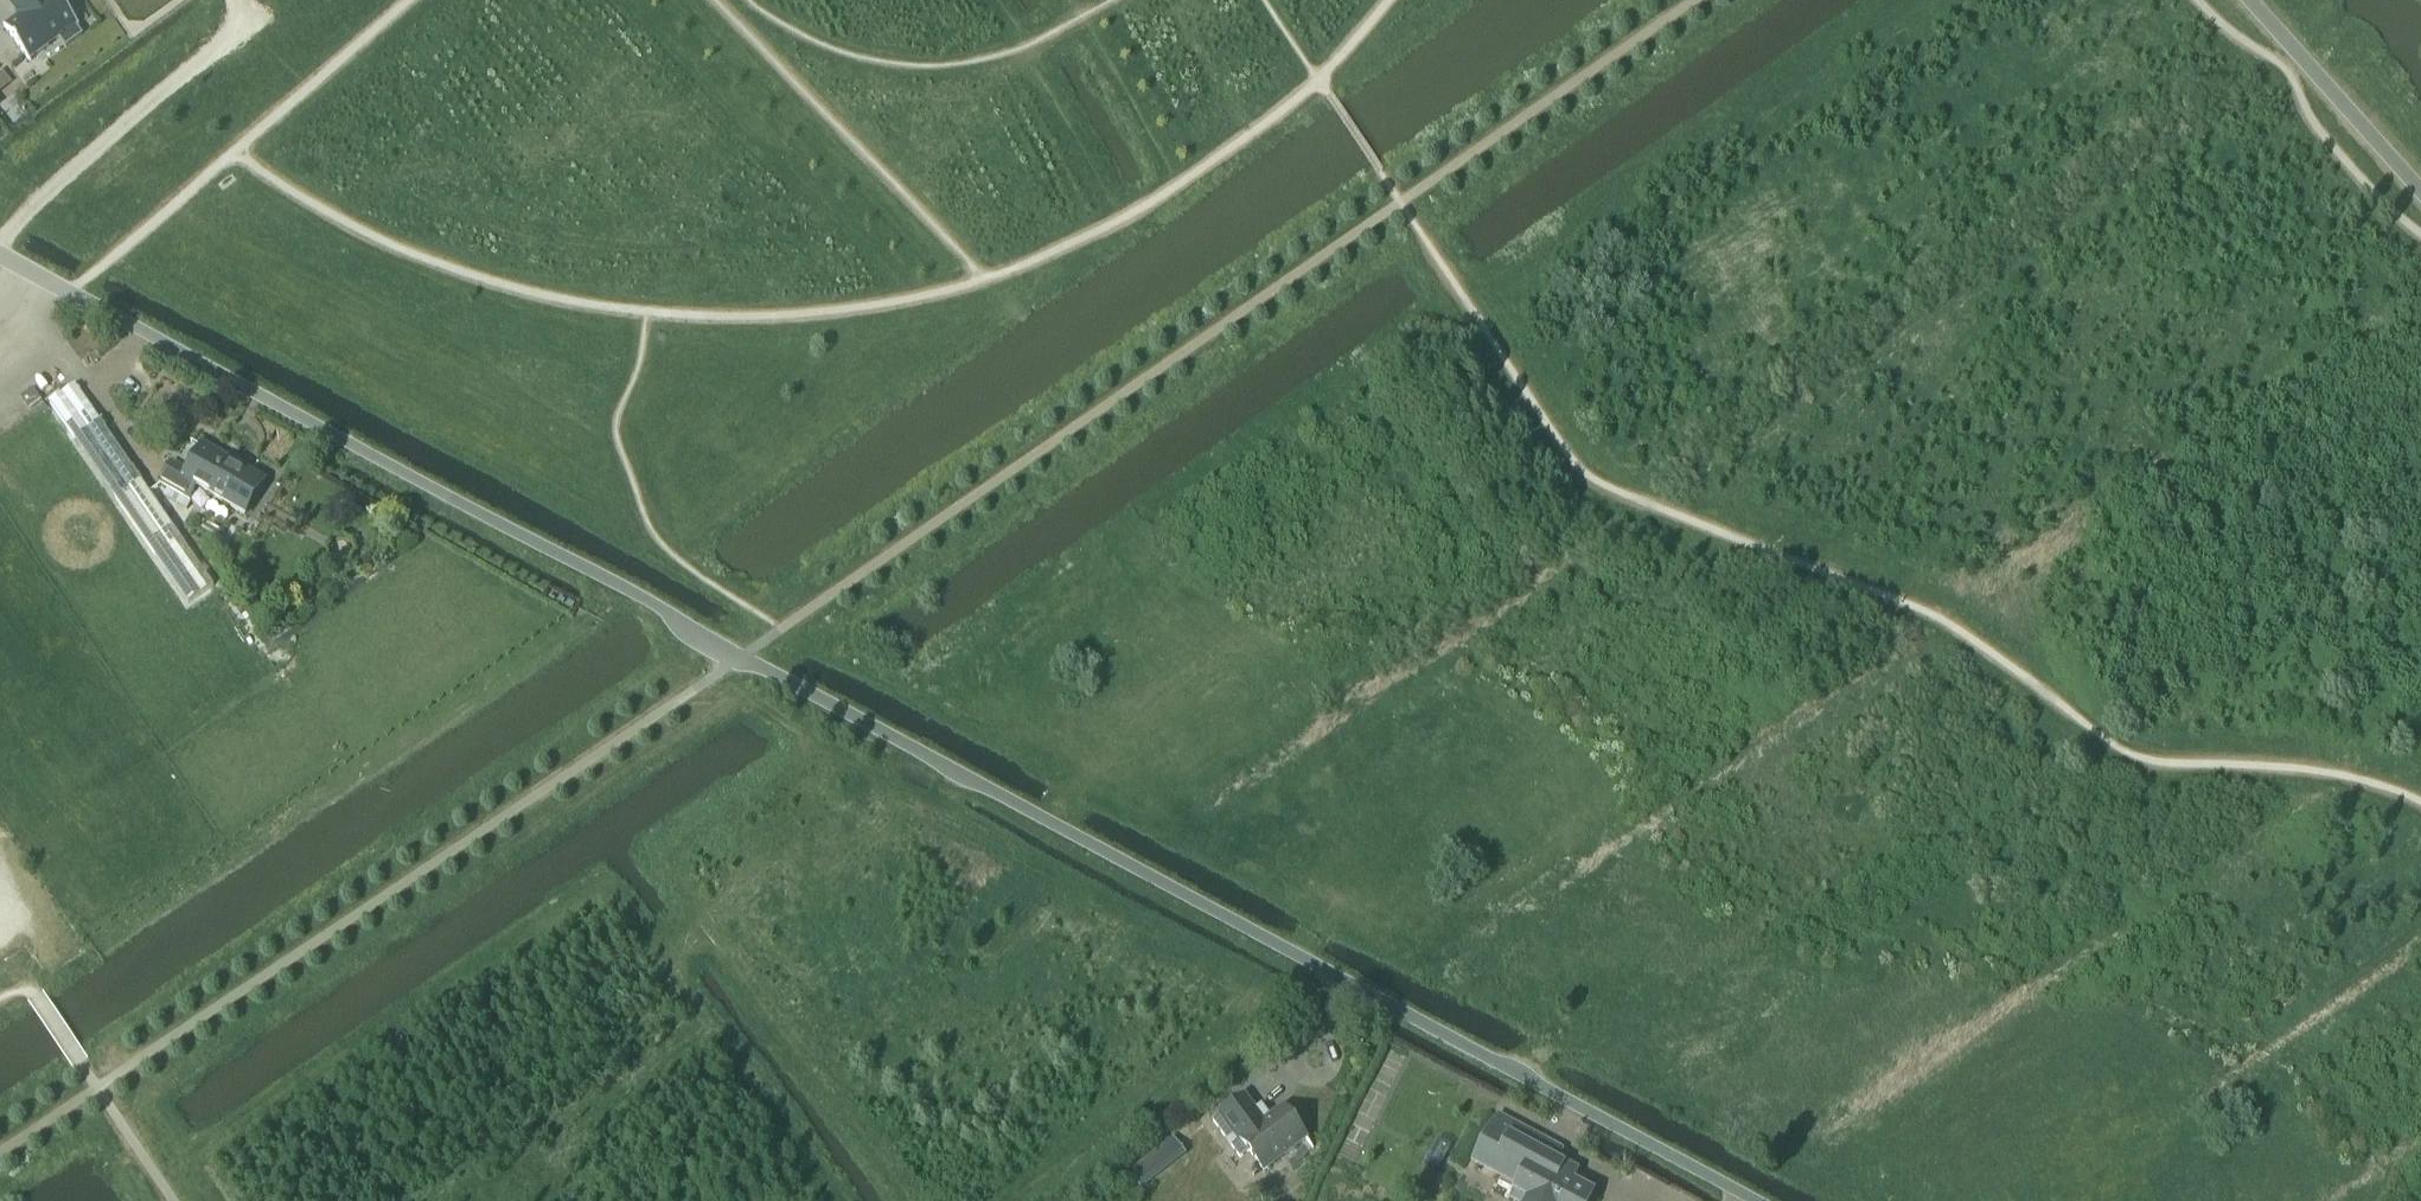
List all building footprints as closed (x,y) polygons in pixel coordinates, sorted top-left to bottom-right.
[(14,6),(0,16),(0,21),(21,49),(50,27),(58,37),(74,24),(67,15),(70,13),(61,0),(10,0),(14,6)] [(76,385),(50,402),(188,603),(213,585),(76,385)] [(171,463),(160,483),(168,487),(163,496),(184,508),(189,499),(196,488),(245,515),(265,479),(201,444),(186,471),(171,463)] [(1246,1096),(1212,1121),(1240,1158),(1247,1153),(1261,1171),(1306,1138),(1283,1107),(1269,1117),(1264,1117),(1262,1119),(1246,1096)] [(1509,1151),(1521,1129),(1498,1117),(1475,1161),(1519,1184),(1512,1197),(1520,1200),(1586,1200),(1591,1192),(1570,1181),(1575,1171),(1554,1159),(1559,1149),(1542,1140),(1530,1162),(1509,1151)] [(1398,1159),(1436,1162),(1442,1163),(1443,1151),(1399,1148),(1398,1159)] [(1314,1166),(1304,1153),(1291,1162),(1301,1175),(1314,1166)] [(1147,1157),(1128,1173),(1140,1188),(1160,1172),(1147,1157)]
